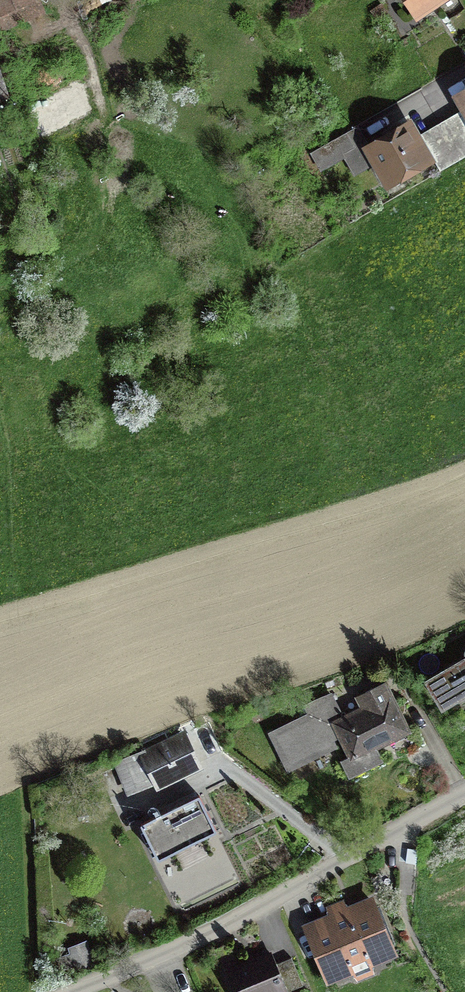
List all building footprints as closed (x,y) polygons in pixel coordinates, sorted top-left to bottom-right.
[(38,10),(34,0),(0,0),(0,26),(38,10)] [(418,16),(443,0),(407,0),(418,16)] [(387,14),(381,4),(370,12),(376,22),(387,14)] [(450,100),(458,113),(419,136),(436,166),(441,174),(464,160),(464,91),(450,100)] [(419,136),(411,123),(372,145),(361,126),(310,155),(320,174),(344,160),(354,178),(370,169),(386,196),(436,166),(419,136)] [(441,706),(464,692),(464,645),(461,647),(464,652),(423,677),(441,706)] [(384,758),(378,747),(412,730),(387,679),(355,694),(359,704),(343,712),(332,688),(303,702),(308,711),(268,731),(288,771),(341,745),(346,755),(340,758),(349,776),(384,758)] [(154,783),(157,790),(203,769),(186,729),(113,761),(127,794),(154,783)] [(140,820),(158,855),(216,825),(198,790),(140,820)] [(419,848),(408,847),(406,862),(417,863),(419,848)] [(399,953),(373,892),(347,903),(344,897),(326,905),(328,910),(300,922),(327,983),(353,972),(357,981),(376,973),(372,964),(399,953)] [(64,976),(102,960),(92,935),(66,945),(69,953),(57,958),(64,976)] [(292,956),(277,962),(271,949),(224,969),(234,991),(290,991),(304,985),(292,956)]
